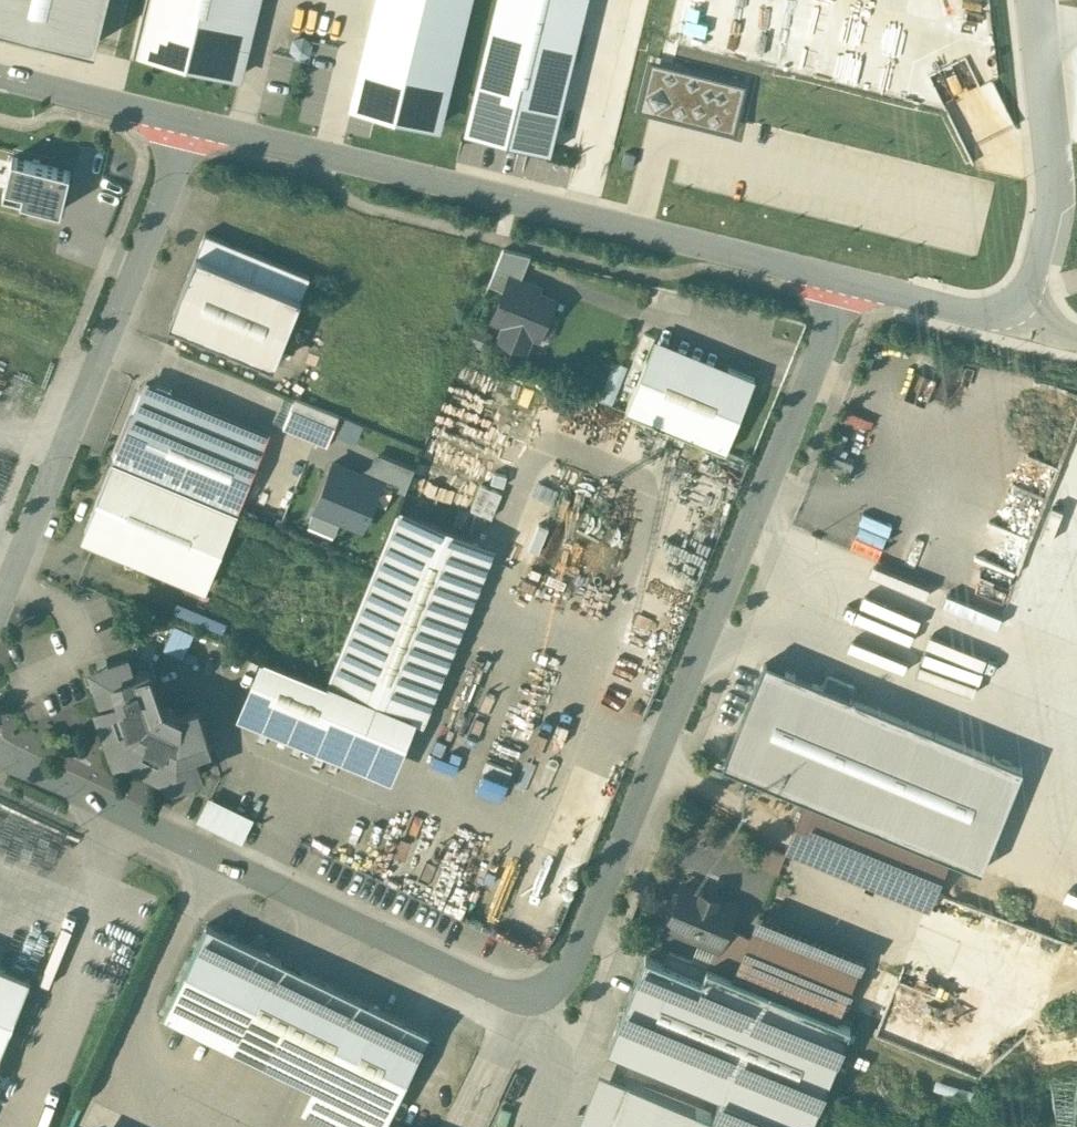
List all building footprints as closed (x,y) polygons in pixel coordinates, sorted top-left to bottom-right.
[(96,40),(105,0),(0,0),(0,17),(96,40)] [(134,49),(240,75),(258,0),(146,0),(134,49)] [(345,8),(339,6),(340,0),(325,0),(319,26),(339,31),(345,8)] [(351,99),(443,123),(472,0),(375,0),(351,99)] [(464,129),(550,151),(587,0),(497,0),(464,129)] [(747,81),(650,58),(638,108),(735,131),(747,81)] [(71,170),(12,156),(3,195),(62,209),(71,170)] [(310,274),(205,231),(197,252),(302,294),(310,274)] [(531,255),(503,248),(489,284),(505,291),(515,294),(520,281),(531,255)] [(302,294),(197,252),(169,319),(274,362),(302,294)] [(520,281),(515,294),(505,291),(494,318),(507,323),(501,338),(525,347),(531,333),(538,336),(553,299),(534,292),(536,287),(520,281)] [(652,343),(625,410),(726,451),(755,378),(728,367),(726,373),(652,343)] [(146,378),(113,458),(239,508),(271,428),(146,378)] [(279,419),(336,438),(338,430),(361,438),(368,416),(289,390),(279,419)] [(855,461),(830,450),(825,460),(850,471),(855,461)] [(239,508),(113,458),(81,538),(207,589),(239,508)] [(382,478),(334,458),(315,505),(363,524),(382,478)] [(496,550),(399,510),(328,684),(261,657),(236,719),(392,782),(417,722),(425,725),(496,550)] [(162,705),(149,667),(134,673),(129,658),(93,670),(105,704),(97,707),(115,759),(124,756),(166,776),(169,785),(203,773),(194,748),(210,742),(198,707),(179,713),(162,705)] [(1023,765),(822,683),(821,685),(764,662),(723,763),(733,767),(952,856),(982,867),(1023,765)] [(203,820),(251,837),(261,810),(212,794),(203,820)] [(790,850),(935,905),(953,858),(808,803),(790,850)] [(673,874),(661,869),(656,881),(668,886),(673,874)] [(684,883),(667,925),(716,945),(708,965),(734,976),(750,937),(725,927),(735,904),(684,883)] [(863,956),(759,915),(750,937),(734,976),(838,1018),(863,956)] [(210,930),(167,1020),(314,1091),(387,1126),(388,1126),(433,1036),(210,930)] [(608,1047),(721,1093),(712,1115),(743,1126),(810,1126),(851,1024),(838,1018),(734,976),(707,965),(702,978),(645,955),(608,1047)] [(31,975),(0,962),(0,1051),(31,975)] [(712,1115),(604,1072),(582,1126),(743,1126),(712,1115)] [(314,1091),(303,1113),(331,1126),(387,1126),(314,1091)]
